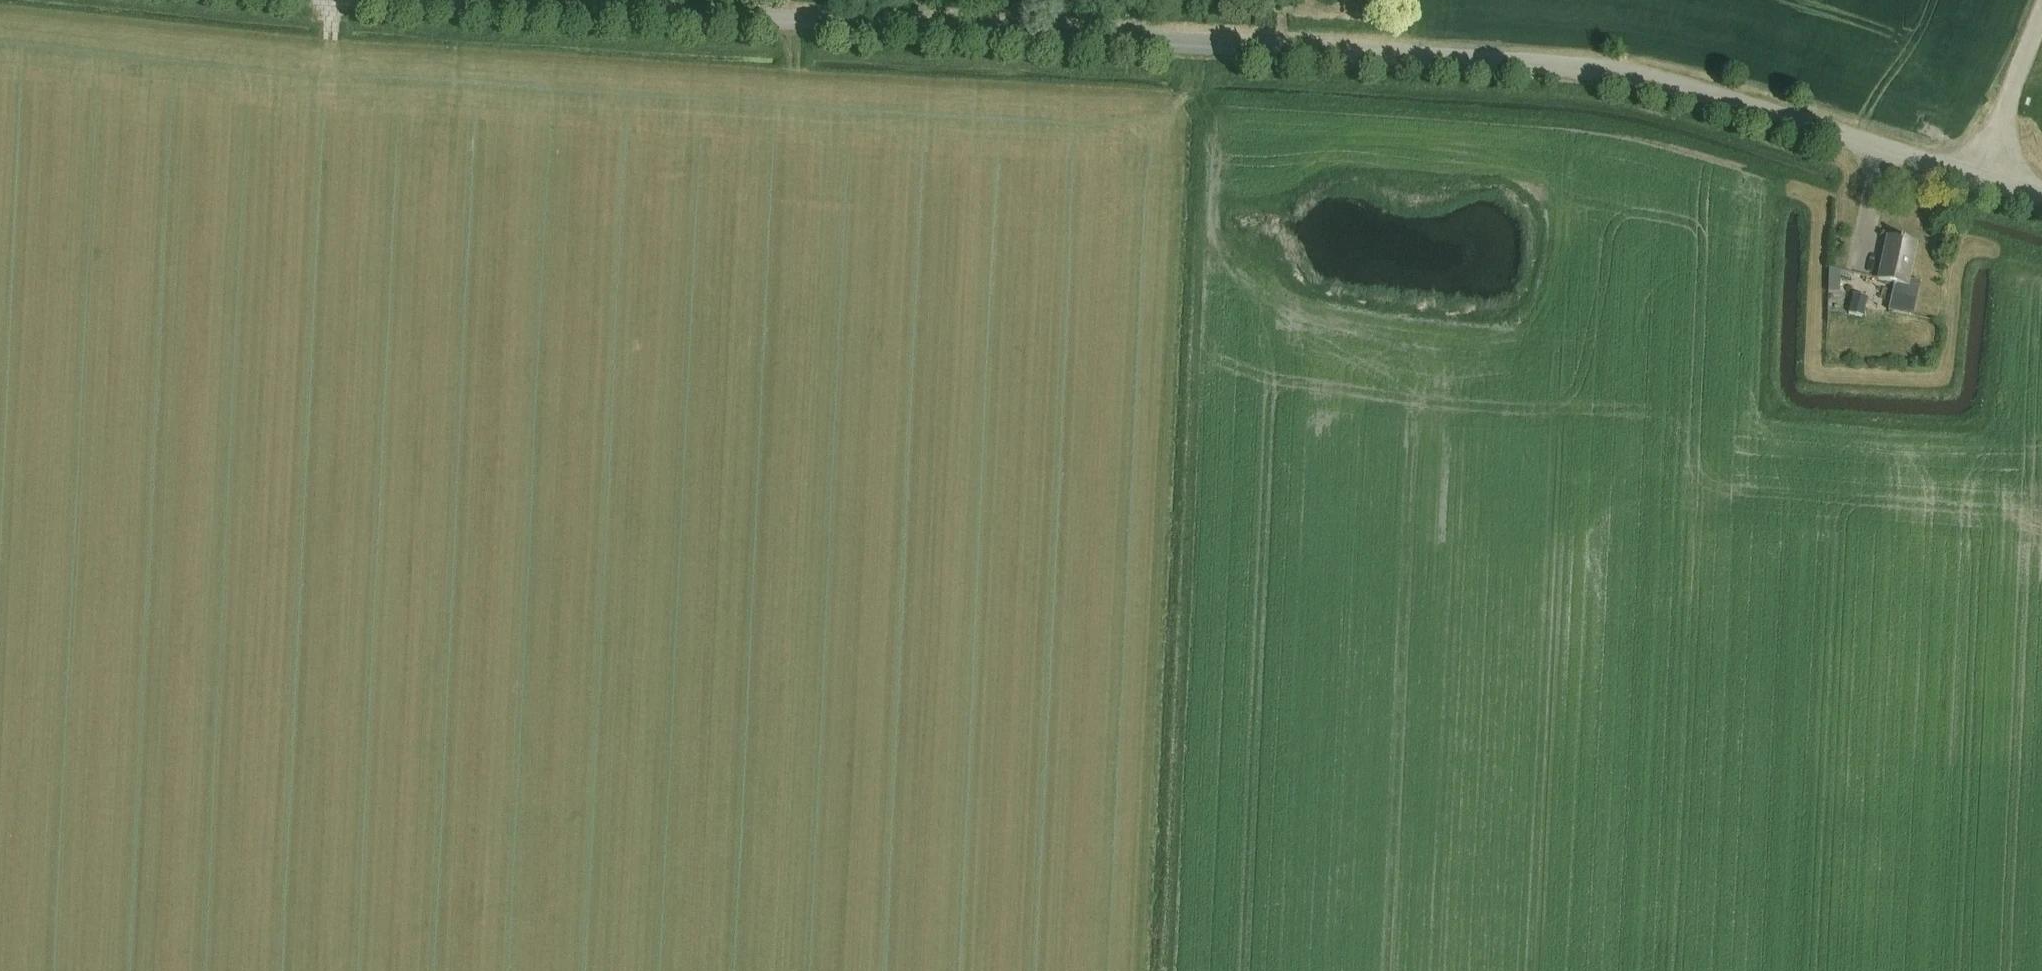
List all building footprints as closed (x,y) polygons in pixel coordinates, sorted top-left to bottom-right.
[(1917,300),(1922,281),(1909,278),(1918,243),(1888,236),(1878,279),(1894,283),(1891,294),(1888,309),(1913,316),(1917,300)] [(1833,266),(1831,290),(1843,291),(1845,267),(1833,266)] [(1857,292),(1852,310),(1866,314),(1871,296),(1857,292)]
